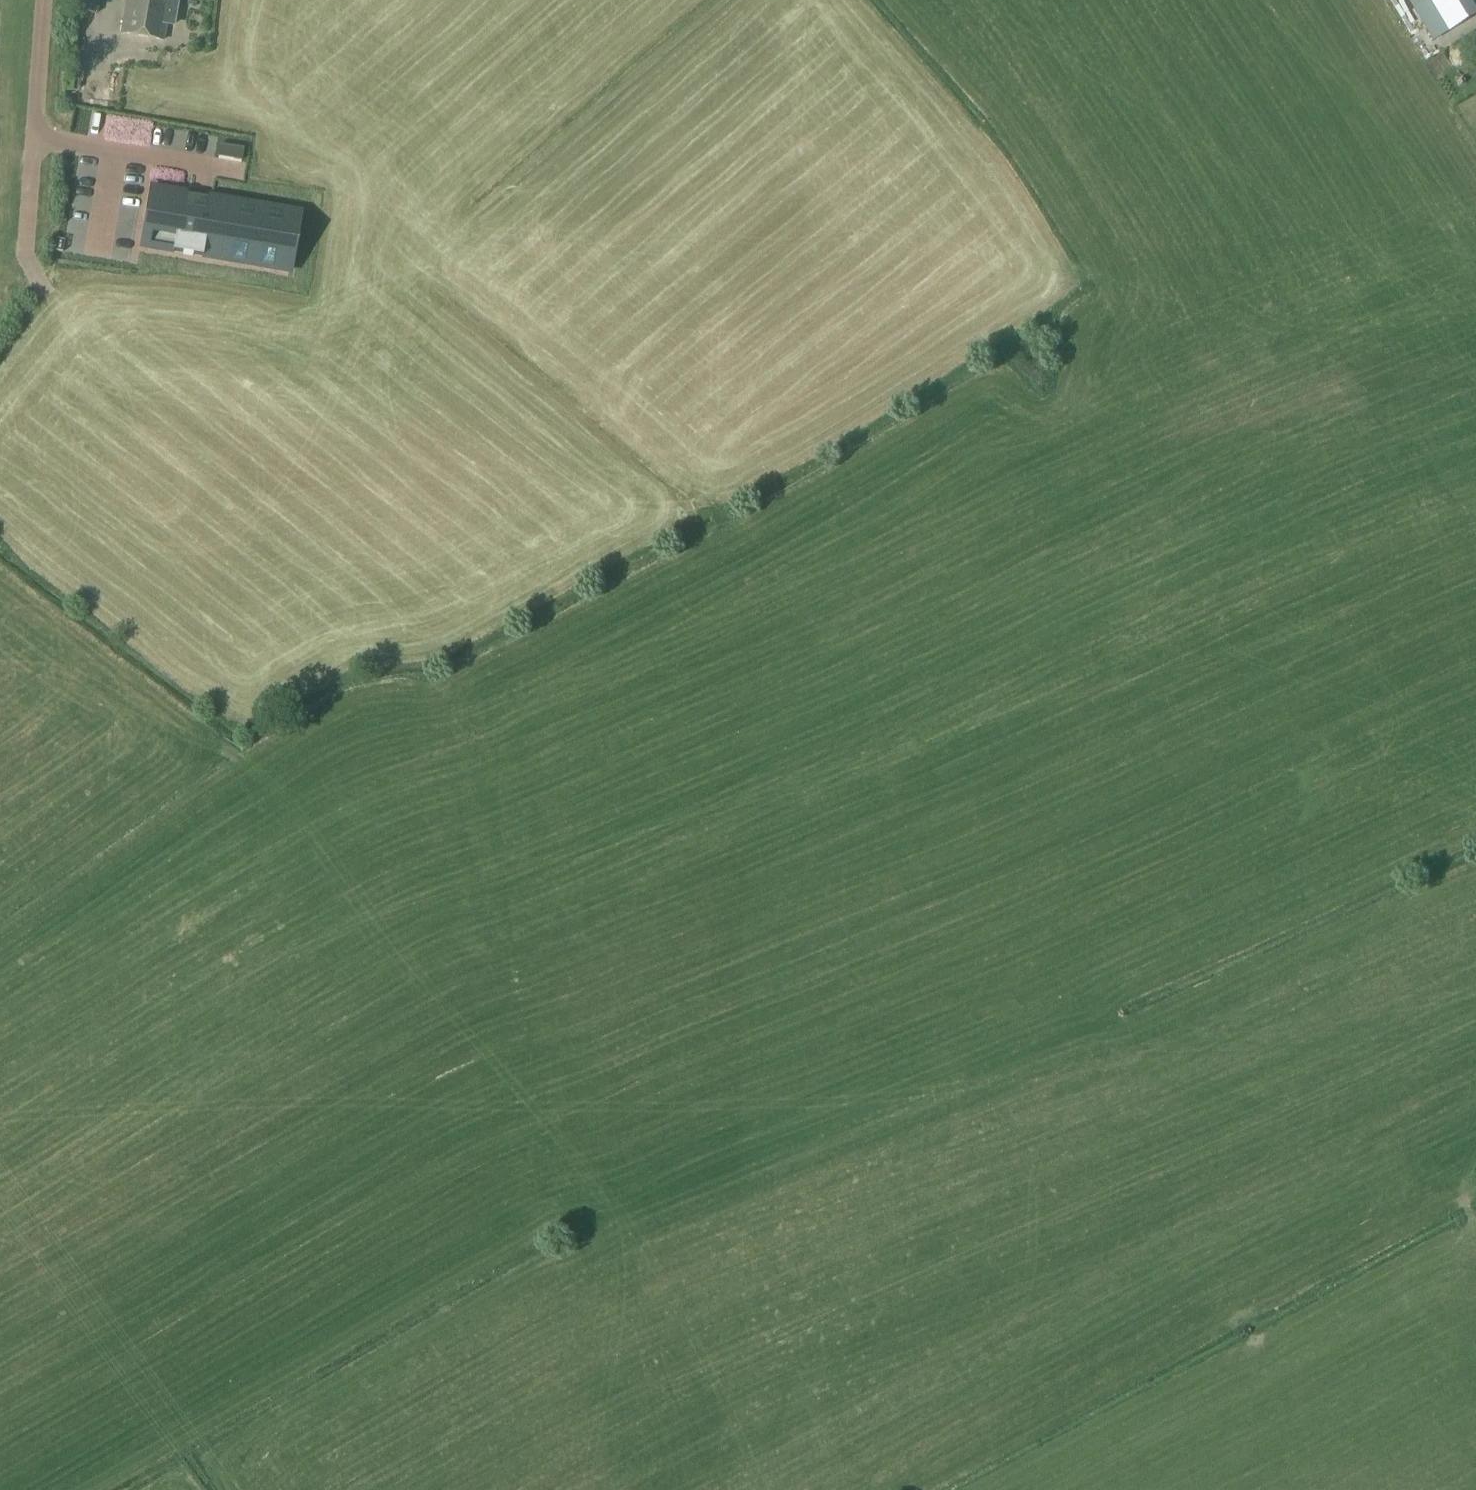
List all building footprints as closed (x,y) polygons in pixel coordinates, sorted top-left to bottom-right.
[(122,35),(163,42),(167,15),(174,16),(177,0),(128,0),(122,35)] [(1428,0),(1408,0),(1433,41),(1448,32),(1428,0)] [(1448,32),(1450,35),(1475,19),(1475,12),(1469,0),(1428,0),(1448,32)] [(86,143),(86,167),(109,168),(110,144),(86,143)] [(242,149),(234,147),(232,159),(240,161),(242,149)] [(181,181),(189,182),(192,162),(184,161),(181,181)] [(152,188),(142,247),(288,272),(298,212),(152,188)]
